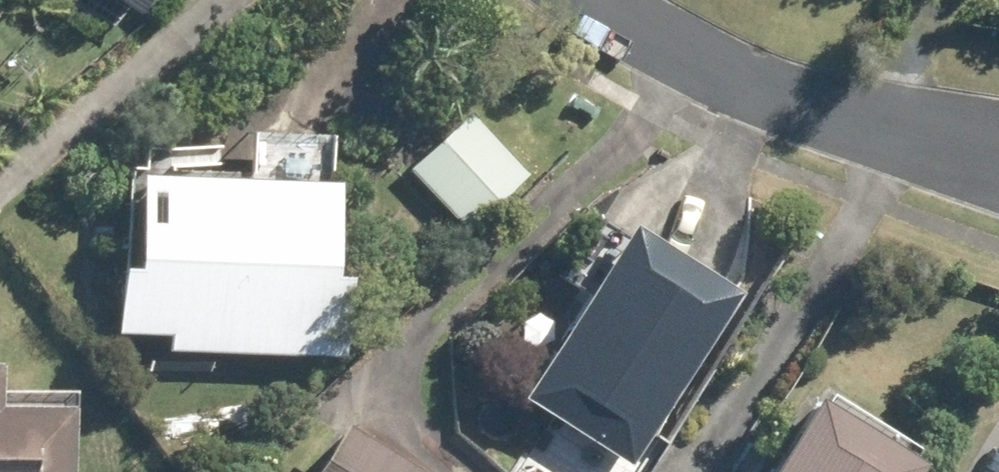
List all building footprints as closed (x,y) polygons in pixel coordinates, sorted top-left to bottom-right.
[(123,13),(131,0),(102,0),(123,13)] [(470,108),(409,168),(468,227),(527,167),(470,108)] [(170,322),(170,341),(344,349),(347,262),(338,261),(341,170),(141,162),(138,253),(124,253),(121,320),(170,322)] [(591,284),(524,390),(631,456),(740,280),(630,212),(620,228),(604,217),(571,270),(591,284)] [(73,394),(2,393),(1,350),(0,350),(0,471),(73,471),(73,394)] [(768,471),(914,471),(927,452),(822,387),(768,471)] [(338,418),(312,458),(335,471),(422,471),(338,418)]
